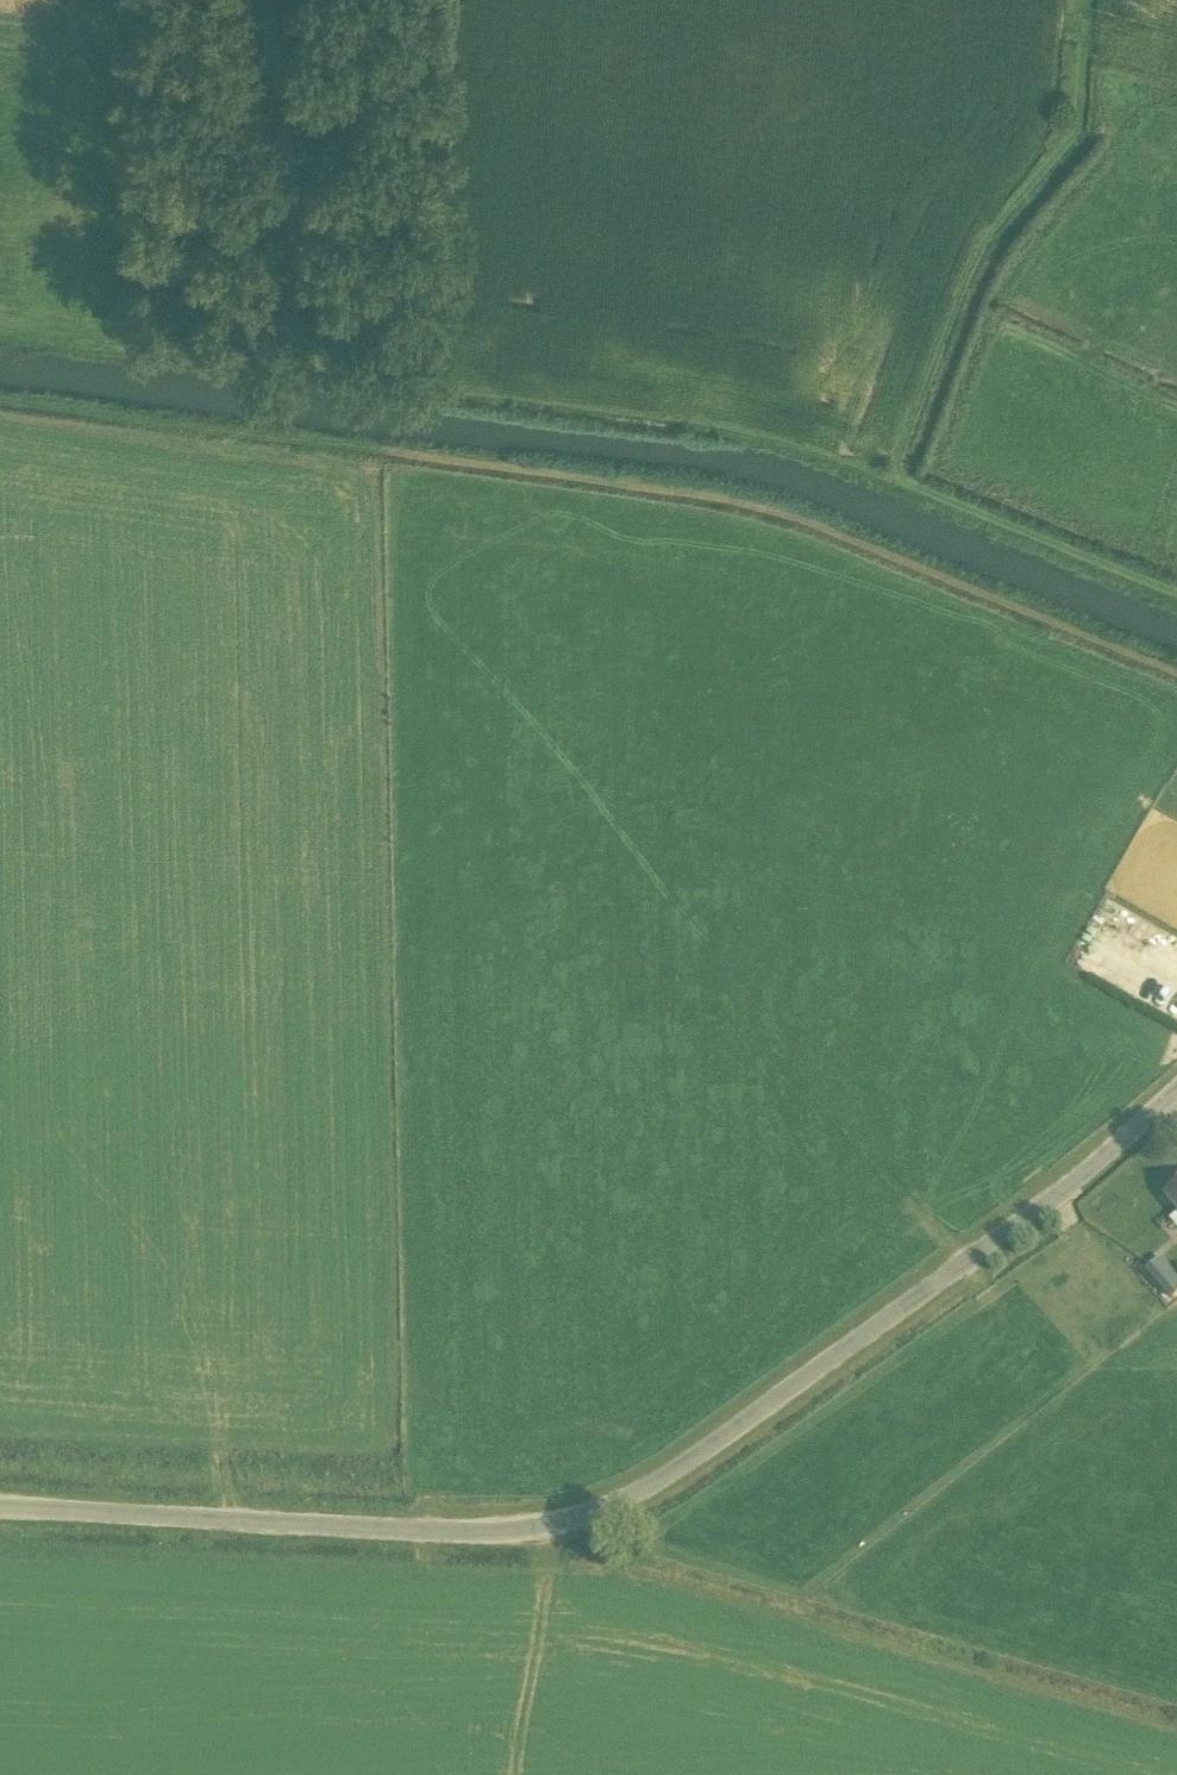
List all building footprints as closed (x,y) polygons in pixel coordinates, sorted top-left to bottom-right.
[(1165,1196),(1176,1210),(1176,1186),(1165,1196)] [(1144,1272),(1170,1302),(1176,1296),(1176,1276),(1161,1258),(1144,1272)]
